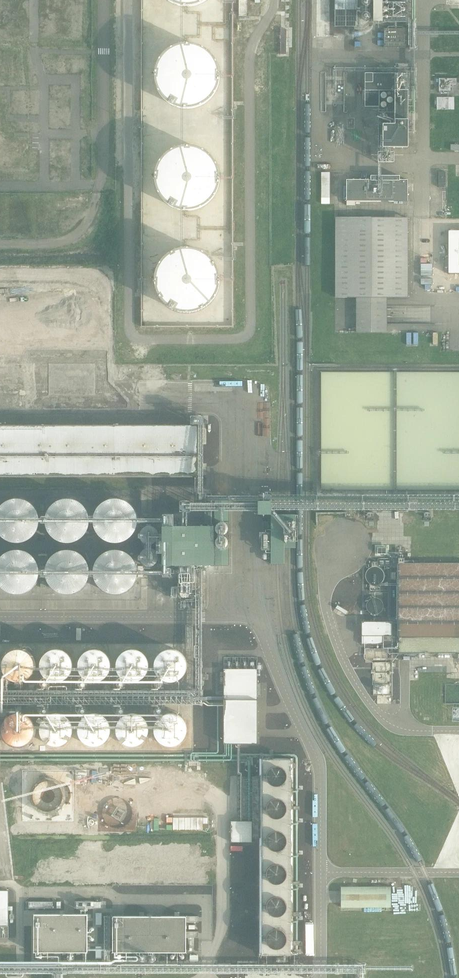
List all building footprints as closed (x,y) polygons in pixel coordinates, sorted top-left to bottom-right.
[(75,0),(55,0),(55,12),(75,12),(75,0)] [(335,28),(359,28),(358,0),(335,0),(335,28)] [(384,48),(408,48),(408,28),(384,28),(384,48)] [(219,82),(219,76),(219,70),(217,64),(214,58),(211,54),(206,49),(201,46),(195,44),(189,43),(182,44),(176,45),(171,48),(166,51),(162,56),(158,61),(156,67),(155,73),(155,79),(156,85),(158,91),(161,96),(166,100),(171,104),(176,106),(182,108),(189,108),(195,107),(200,105),(206,102),(210,98),(214,93),(217,88),(219,82)] [(11,81),(11,76),(22,76),(22,46),(3,46),(3,54),(0,54),(0,81),(11,81)] [(408,74),(366,73),(366,107),(380,107),(380,91),(395,91),(395,125),(379,125),(379,148),(408,149),(408,74)] [(450,91),(451,85),(456,85),(456,79),(439,79),(439,91),(450,91)] [(454,110),(454,97),(437,97),(437,109),(454,110)] [(28,167),(28,137),(4,137),(4,101),(0,101),(0,167),(28,167)] [(219,184),(220,178),(219,172),(217,166),(214,161),(211,156),(206,152),(201,149),(195,147),(189,146),(183,146),(177,148),(171,150),(166,154),(162,158),(158,163),(156,169),(155,175),(155,181),(156,187),(158,193),(162,198),(166,203),(171,206),(176,209),(182,210),(189,210),(195,210),(201,208),(206,205),(211,201),(214,196),(217,190),(219,184)] [(331,171),(323,171),(322,197),(330,197),(331,171)] [(371,180),(347,180),(347,206),(408,207),(408,180),(400,180),(400,176),(371,176),(371,180)] [(408,218),(336,218),(336,298),(355,298),(386,298),(408,298),(408,218)] [(448,232),(448,275),(458,275),(458,232),(448,232)] [(219,286),(219,280),(219,274),(217,268),(214,263),(210,258),(206,254),(200,251),(195,249),(189,248),(182,248),(176,249),(171,252),(166,255),(161,260),(158,265),(156,271),(155,277),(155,283),(156,289),(158,295),(161,300),(166,304),(171,308),(176,311),(182,312),(188,312),(195,311),(200,309),(206,306),(210,302),(214,298),(217,292),(219,286)] [(386,298),(355,298),(355,331),(386,331),(386,298)] [(76,423),(186,423),(186,404),(126,404),(105,384),(105,353),(0,353),(0,423),(76,423)] [(206,423),(186,423),(76,423),(0,423),(0,476),(206,476),(206,423)] [(38,520),(37,516),(36,512),(34,508),(32,505),(29,502),(25,500),(21,499),(17,498),(13,499),(9,500),(5,501),(2,504),(0,506),(0,534),(2,536),(5,539),(9,540),(13,541),(17,542),(21,541),(25,540),(29,538),(32,535),(34,532),(36,528),(37,524),(38,520)] [(137,524),(137,520),(137,516),(135,512),(134,508),(131,505),(128,502),(124,500),(120,499),(116,498),(112,498),(108,499),(105,501),(101,504),(98,507),(96,510),(95,514),(94,518),(94,522),(95,526),(96,530),(98,533),(101,536),(105,539),(108,540),(112,541),(116,541),(120,541),(124,539),(128,537),(131,535),(134,531),(135,528),(137,524)] [(88,524),(88,520),(88,516),(86,512),(84,508),(82,505),(79,503),(75,500),(71,499),(67,499),(63,499),(59,500),(55,501),(52,504),(49,507),(47,510),(46,514),(45,518),(45,522),(46,526),(47,530),(49,533),(52,536),(55,539),(59,540),(63,541),(67,542),(71,541),(75,540),(79,538),(82,535),(85,532),(86,528),(88,524)] [(260,499),(260,513),(274,513),(274,510),(274,501),(274,499),(260,499)] [(230,568),(230,502),(216,502),(216,528),(216,568),(230,568)] [(216,527),(216,515),(206,515),(206,527),(216,527)] [(285,565),(285,516),(272,516),(272,565),(285,565)] [(216,568),(216,528),(174,528),(173,543),(164,543),(164,568),(216,568)] [(38,572),(38,568),(36,564),(35,560),(32,557),(29,554),(25,552),(21,551),(17,550),(13,551),(9,551),(6,553),(2,556),(0,558),(0,586),(2,588),(6,591),(9,592),(13,593),(17,593),(21,593),(25,592),(29,589),(32,587),(35,584),(36,580),(38,576),(38,572)] [(88,576),(88,571),(88,567),(87,563),(85,560),(82,557),(79,554),(76,552),(72,551),(68,550),(64,550),(60,551),(56,553),(53,555),(50,558),(48,562),(46,565),(45,569),(45,574),(46,578),(48,581),(50,585),(53,588),(56,590),(60,592),(64,593),(68,593),(72,592),(76,591),(79,589),(82,586),(85,583),(87,580),(88,576)] [(137,576),(137,572),(137,568),(136,564),(134,560),(131,557),(128,554),(124,552),(121,551),(116,550),(112,550),(108,551),(105,553),(101,556),(98,559),(96,562),(95,566),(94,570),(94,574),(95,578),(96,582),(98,585),(101,588),(105,591),(108,592),(112,593),(116,593),(121,593),(124,591),(128,589),(131,587),(134,584),(136,580),(137,576)] [(399,561),(398,652),(458,653),(458,561),(399,561)] [(392,623),(361,623),(361,645),(383,645),(383,638),(392,638),(392,623)] [(38,665),(39,662),(38,659),(37,656),(36,653),(34,651),(32,649),(29,647),(26,646),(23,645),(20,646),(16,646),(14,648),(11,649),(9,652),(7,654),(6,657),(5,660),(5,664),(6,667),(7,670),(9,672),(11,675),(14,677),(16,678),(20,679),(23,679),(26,678),(29,677),(32,676),(34,674),(36,671),(37,668),(38,665)] [(76,665),(76,662),(76,659),(75,656),(74,653),(72,650),(69,648),(67,647),(64,646),(61,645),(57,645),(54,646),(51,647),(49,649),(47,652),(45,654),(44,657),(43,660),(43,663),(44,666),(45,669),(47,672),(49,674),(51,676),(54,678),(57,678),(61,678),(64,678),(67,677),(69,675),(72,673),(74,671),(75,668),(76,665)] [(114,665),(115,662),(114,659),(113,656),(112,653),(110,650),(108,648),(105,647),(102,646),(99,645),(95,645),(92,646),(90,648),(87,649),(85,652),(83,654),(82,657),(81,660),(81,664),(82,667),(83,670),(85,672),(87,675),(90,676),(92,678),(95,678),(99,679),(102,678),(105,677),(108,676),(110,673),(112,671),(113,668),(114,665)] [(153,665),(153,662),(152,659),(152,656),(150,653),(148,650),(146,648),(143,647),(140,646),(137,645),(134,645),(131,646),(128,647),(125,649),(123,652),(121,654),(120,657),(119,660),(119,663),(120,667),(121,669),(123,672),(125,674),(128,676),(131,678),(134,678),(137,678),(140,678),(143,677),(146,675),(148,673),(150,671),(152,668),(153,665)] [(191,665),(191,662),(191,658),(190,655),(189,653),(187,650),(184,648),(181,646),(179,645),(175,645),(172,645),(169,646),(166,647),(164,649),(161,651),(160,654),(159,657),(158,660),(158,663),(159,666),(160,669),(161,672),(164,674),(166,676),(169,677),(172,678),(175,678),(179,678),(182,677),(184,675),(187,673),(189,671),(190,668),(191,665)] [(258,743),(258,672),(224,672),(224,743),(258,743)] [(76,729),(76,726),(76,723),(75,720),(74,717),(72,715),(69,712),(67,711),(64,710),(60,709),(57,710),(54,710),(51,712),(49,713),(47,716),(45,718),(44,721),(43,724),(43,728),(44,731),(45,734),(47,736),(49,739),(51,740),(54,742),(57,743),(60,743),(64,742),(67,741),(69,740),(72,738),(74,735),(75,732),(76,729)] [(152,729),(153,726),(152,723),(151,720),(150,717),(148,715),(146,713),(143,711),(140,710),(137,709),(134,710),(131,710),(128,712),(125,713),(123,716),(121,718),(120,721),(119,725),(119,728),(120,731),(121,734),(123,736),(125,739),(128,741),(131,742),(134,743),(137,743),(140,742),(143,741),(146,740),(148,738),(150,735),(151,732),(152,729)] [(191,729),(191,726),(191,723),(190,720),(188,717),(187,714),(184,712),(181,711),(178,710),(175,709),(172,709),(169,710),(166,711),(164,713),(161,716),(160,718),(158,721),(158,724),(158,727),(158,731),(160,734),(161,736),(164,738),(166,740),(169,742),(172,742),(175,743),(178,742),(181,741),(184,739),(187,737),(188,735),(190,732),(191,729)] [(38,729),(39,726),(38,723),(37,720),(36,717),(34,715),(32,713),(29,711),(26,710),(23,710),(19,710),(16,711),(13,712),(11,714),(9,716),(7,719),(6,722),(5,725),(5,728),(6,731),(7,734),(9,737),(11,739),(13,741),(16,742),(19,743),(23,743),(26,743),(29,741),(32,740),(34,738),(36,735),(37,733),(38,729)] [(114,729),(114,726),(114,723),(113,720),(112,717),(110,715),(107,713),(105,711),(102,710),(99,710),(95,710),(92,710),(89,712),(87,714),(85,716),(83,719),(82,722),(81,725),(81,728),(82,731),(83,734),(85,737),(87,739),(89,741),(92,742),(95,743),(99,743),(102,742),(105,741),(107,740),(110,738),(112,735),(113,732),(114,729)] [(294,956),(294,759),(260,759),(260,956),(294,956)] [(252,841),(252,821),(231,821),(231,842),(252,841)] [(391,907),(391,886),(341,887),(341,907),(391,907)] [(8,892),(0,891),(0,926),(8,926),(8,892)] [(103,925),(103,901),(86,901),(86,910),(90,910),(90,933),(93,933),(93,925),(103,925)] [(88,914),(34,915),(34,953),(88,953),(88,914)] [(187,949),(187,917),(112,917),(113,949),(187,949)]
